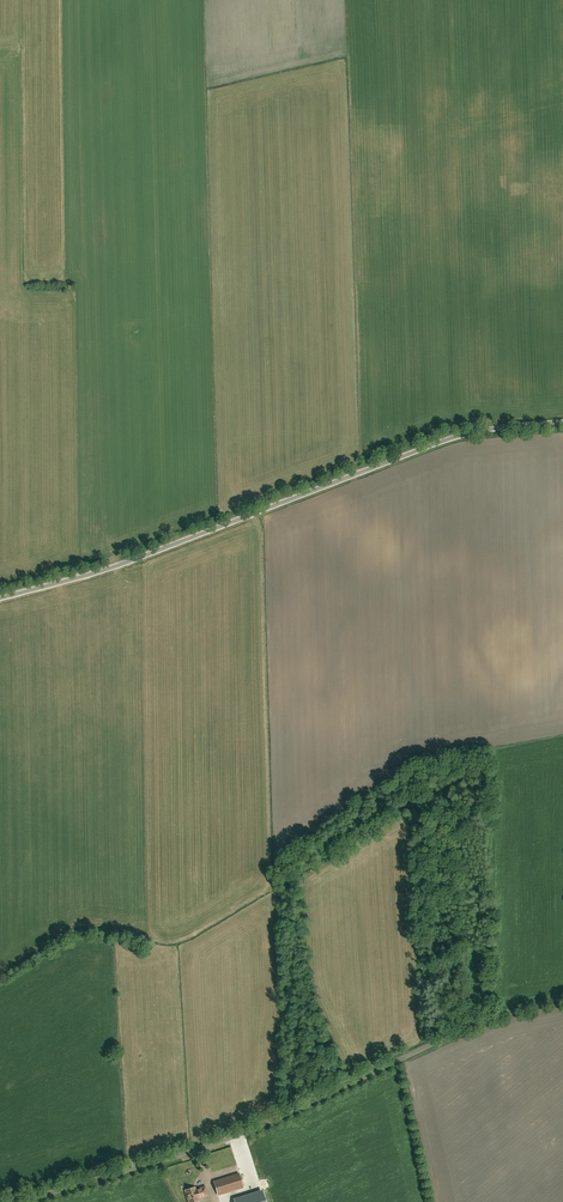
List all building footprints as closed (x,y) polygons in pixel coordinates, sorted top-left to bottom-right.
[(214,1181),(218,1195),(243,1187),(239,1174),(214,1181)] [(196,1190),(195,1187),(185,1190),(189,1201),(196,1201),(199,1201),(198,1198),(208,1195),(205,1187),(196,1190)] [(263,1193),(236,1201),(266,1201),(263,1193)]
